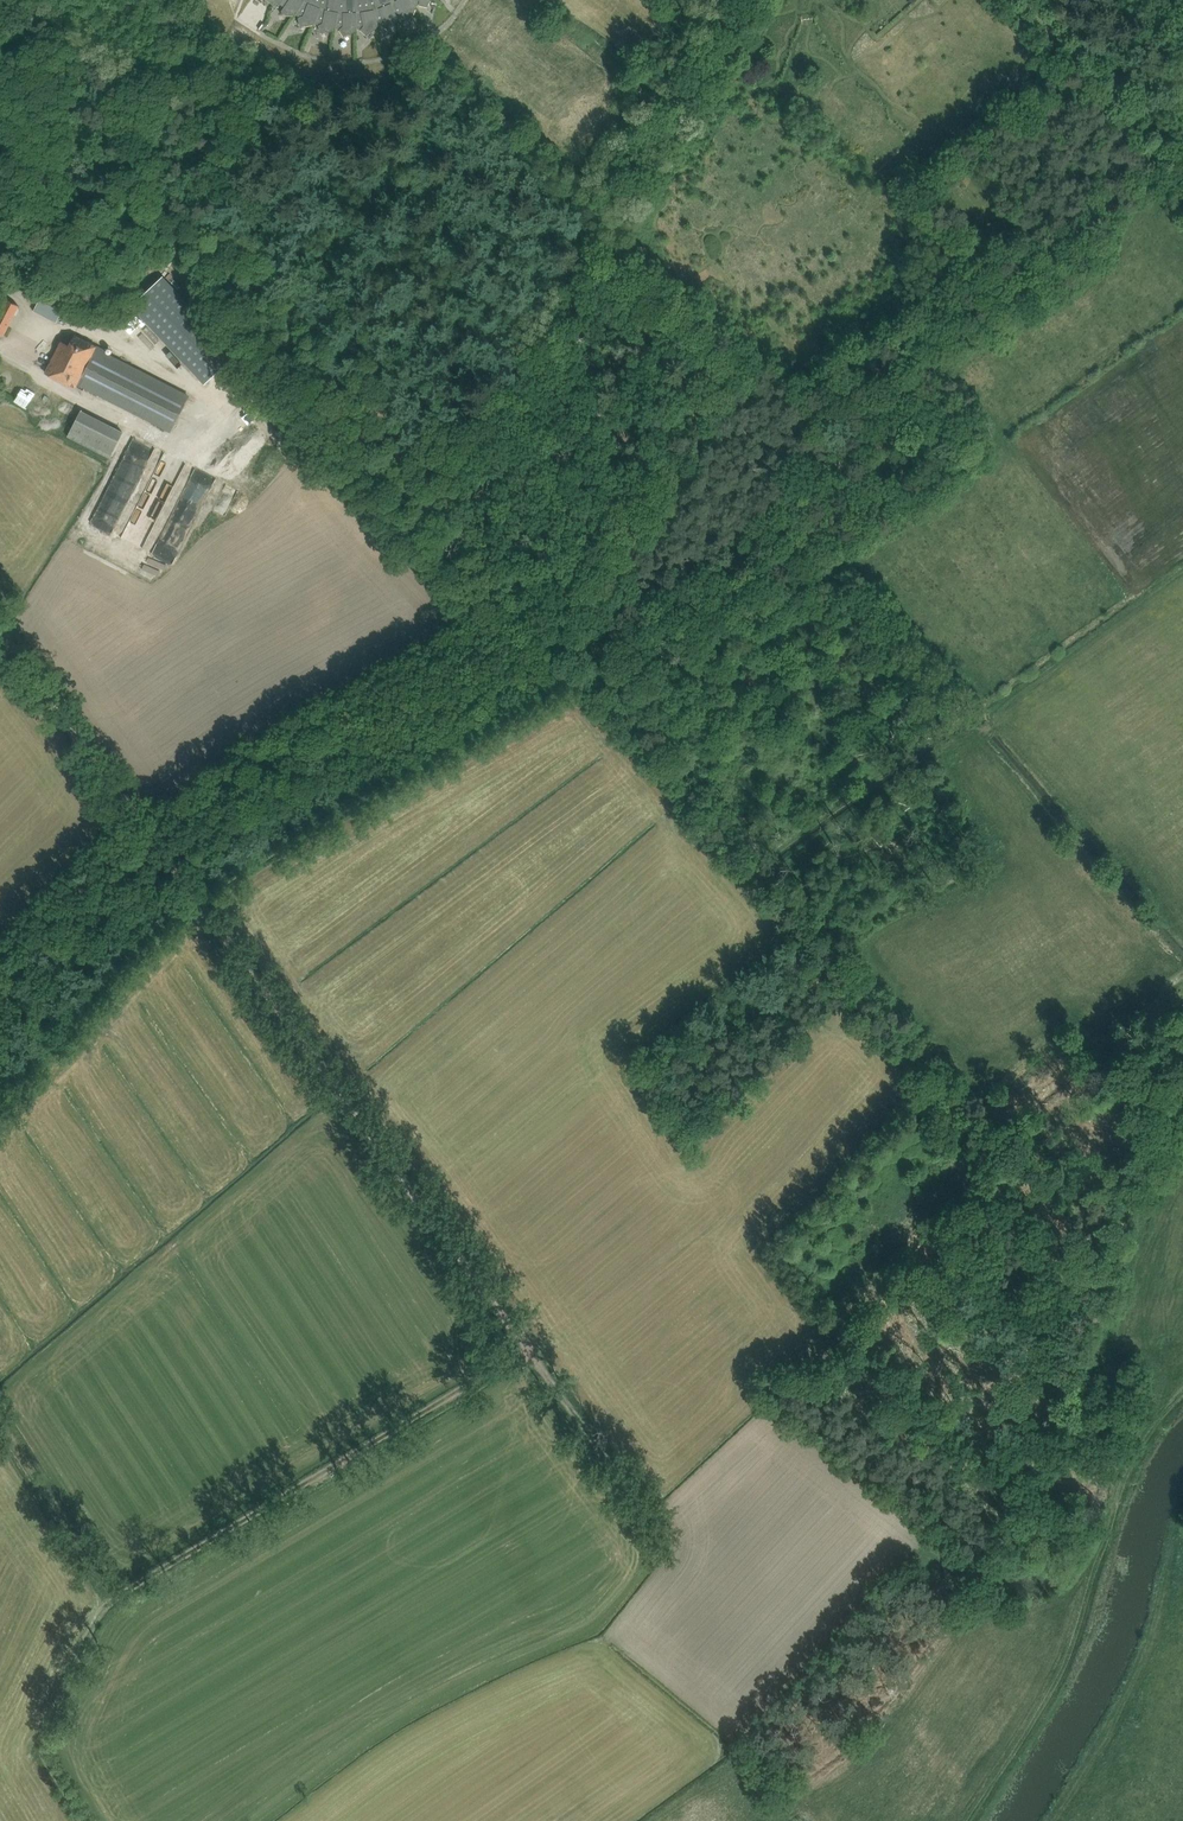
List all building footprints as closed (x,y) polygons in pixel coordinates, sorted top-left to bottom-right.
[(280,5),(281,3),(285,6),(281,12),(295,14),(299,17),(300,25),(315,23),(319,25),(322,32),(327,31),(327,32),(337,27),(340,28),(344,36),(358,28),(361,28),(367,34),(371,32),(372,32),(379,25),(382,24),(389,29),(392,25),(393,25),(398,16),(401,15),(409,19),(412,14),(413,14),(416,5),(419,3),(427,6),(429,1),(430,0),(272,0),(280,5)] [(932,56),(939,51),(935,46),(928,51),(932,56)] [(756,84),(761,74),(753,71),(749,81),(756,84)] [(899,233),(907,232),(906,216),(898,217),(899,233)] [(165,278),(133,308),(204,384),(236,354),(165,278)] [(40,297),(33,310),(48,317),(55,305),(40,297)] [(4,335),(19,306),(6,299),(0,310),(0,335),(1,334),(4,335)] [(63,309),(59,316),(66,319),(70,312),(63,309)] [(124,317),(115,332),(125,338),(134,323),(124,317)] [(190,396),(95,348),(96,345),(85,340),(75,334),(70,344),(61,340),(45,372),(75,387),(77,382),(135,412),(172,430),(190,396)] [(124,432),(81,409),(67,436),(110,458),(124,432)]
